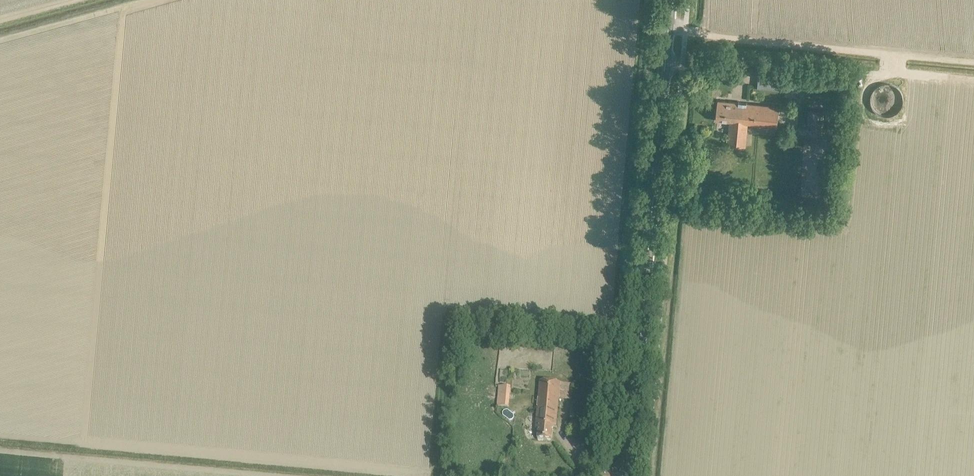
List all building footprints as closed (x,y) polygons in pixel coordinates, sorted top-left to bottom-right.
[(883,83),(879,85),(875,87),(872,91),(870,95),(870,100),(871,104),(873,108),(875,112),(879,114),(884,115),(889,115),(893,114),(897,111),(900,108),(902,103),(903,99),(902,94),(899,90),(896,86),(892,84),(887,83),(883,83)] [(777,126),(779,106),(718,100),(716,120),(729,121),(727,144),(745,146),(747,123),(777,126)] [(823,126),(824,110),(808,108),(806,125),(823,126)] [(556,426),(560,382),(540,380),(535,428),(538,429),(537,439),(542,440),(542,439),(551,440),(553,426),(556,426)] [(507,407),(509,386),(498,385),(496,406),(507,407)]
